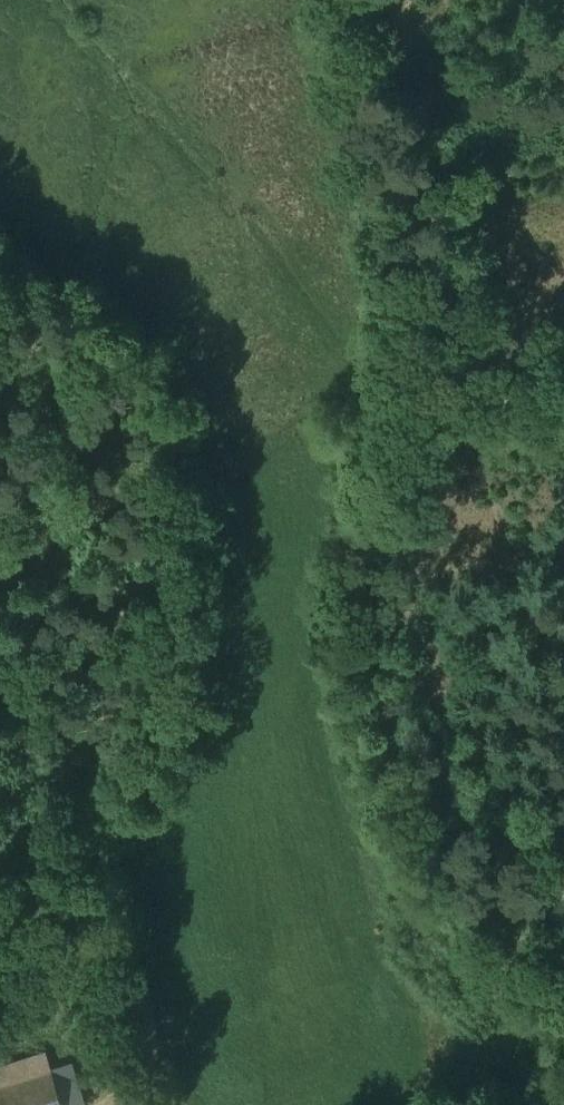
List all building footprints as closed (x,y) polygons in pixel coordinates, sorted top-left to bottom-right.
[(0,1095),(0,1104),(61,1104),(53,1078),(0,1095)]
